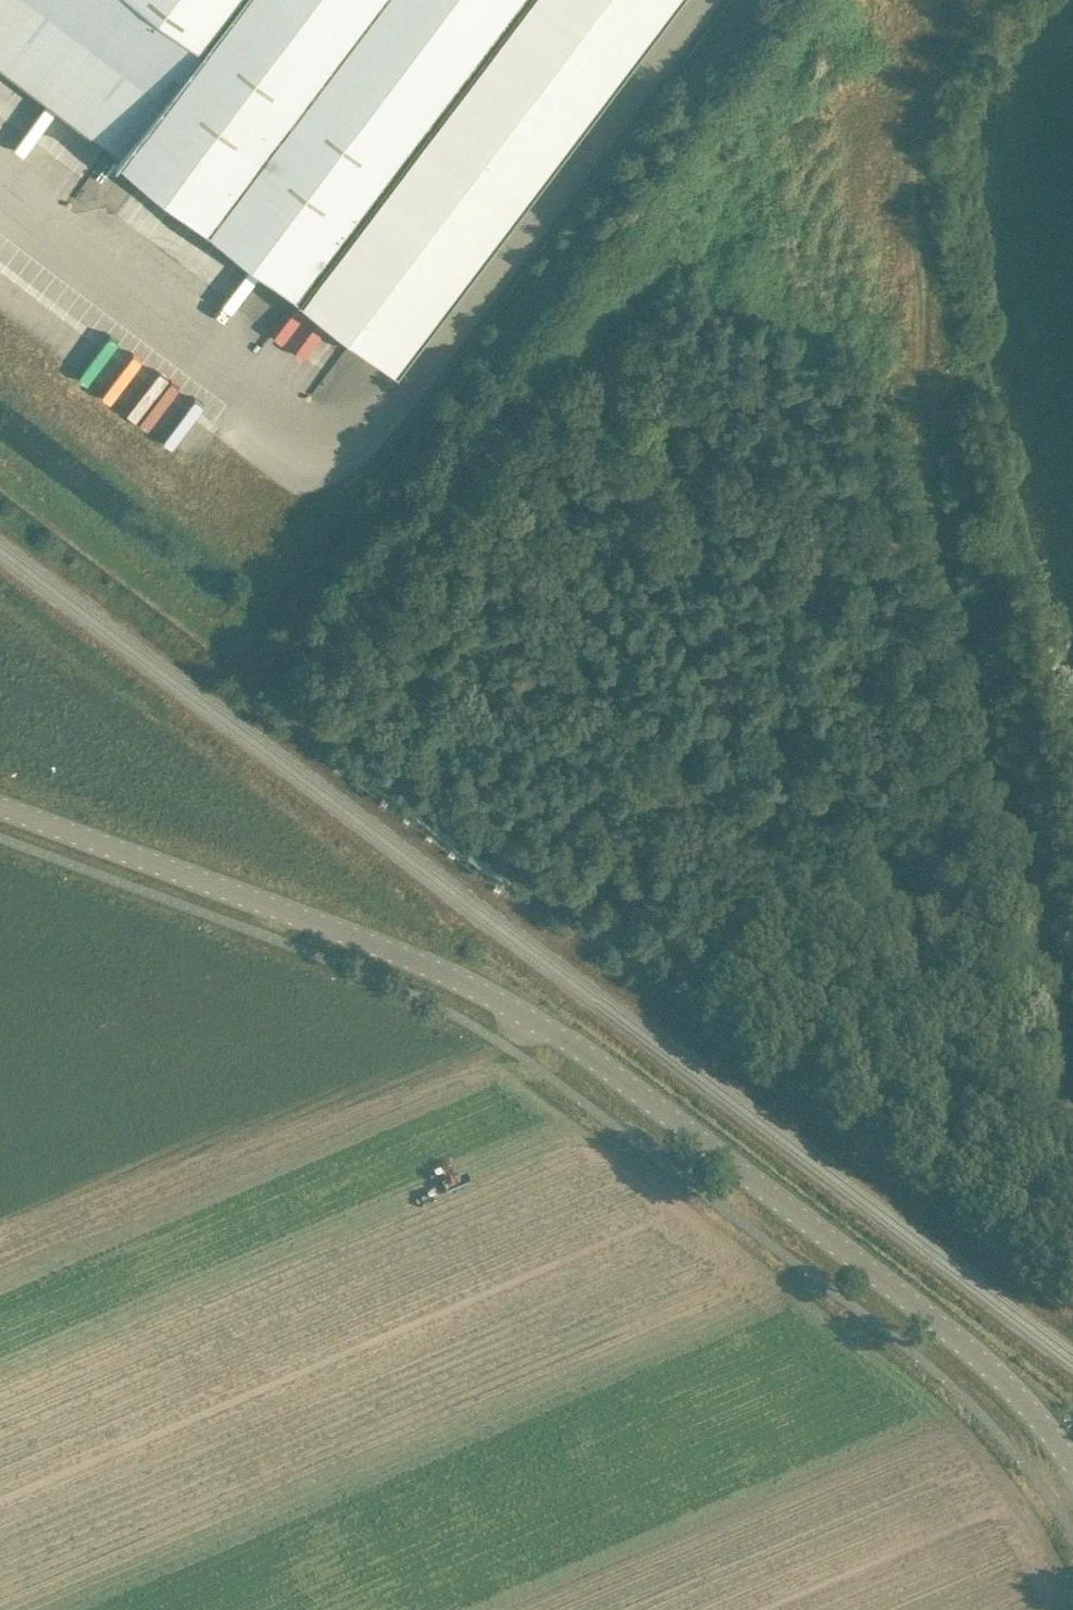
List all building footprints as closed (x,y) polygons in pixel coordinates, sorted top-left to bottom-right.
[(110,141),(123,151),(149,170),(298,283),(399,361),(673,0),(0,0),(0,58),(110,141)]
